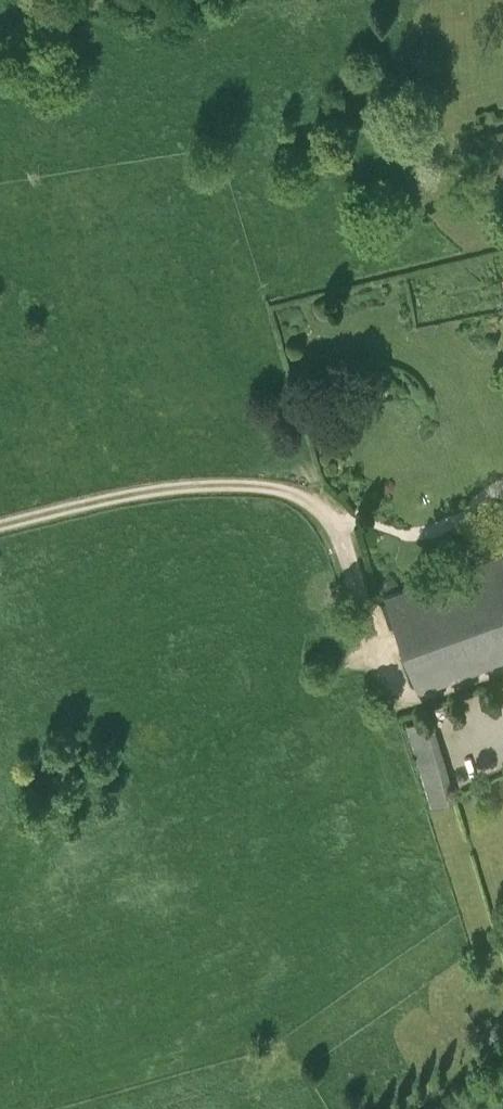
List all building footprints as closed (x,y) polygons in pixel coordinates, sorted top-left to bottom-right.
[(385,595),(418,687),(502,656),(502,552),(385,595)] [(454,797),(436,716),(411,721),(429,802),(454,797)]
